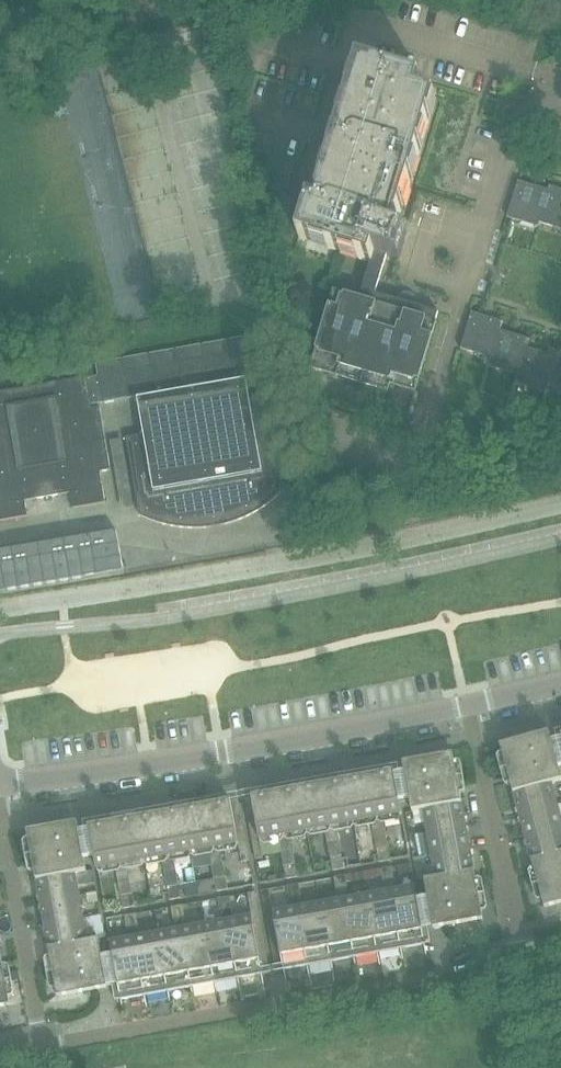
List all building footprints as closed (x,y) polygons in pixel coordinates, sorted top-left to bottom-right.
[(421,81),(359,62),(319,195),(317,203),(310,201),(299,238),(328,246),(327,249),(341,253),(341,255),(357,260),(357,258),(370,262),(384,266),(387,256),(399,259),(407,233),(394,229),(397,219),(399,220),(429,119),(436,98),(418,93),(421,81)] [(264,169),(290,176),(294,163),(268,156),(264,169)] [(286,189),(289,177),(267,170),(264,182),(286,189)] [(548,190),(518,181),(507,218),(538,227),(539,223),(538,223),(548,190)] [(260,195),(282,201),(286,189),(263,183),(260,195)] [(539,223),(560,230),(560,189),(549,186),(548,190),(538,223),(539,223)] [(334,290),(311,369),(330,375),(336,377),(335,377),(339,378),(339,377),(361,384),(361,385),(364,386),(364,385),(386,392),(383,402),(406,409),(410,410),(416,392),(431,341),(437,321),(439,312),(426,308),(420,306),(415,305),(416,303),(415,301),(414,299),(409,298),(407,298),(406,300),(405,302),(400,300),(388,297),(376,293),(384,266),(370,262),(362,289),(359,298),(334,290)] [(472,312),(471,318),(461,349),(491,358),(492,358),(501,330),(503,321),(472,312)] [(530,339),(501,330),(492,358),(491,358),(488,367),(518,376),(519,376),(528,348),(530,339)] [(28,517),(25,501),(70,493),(73,509),(105,503),(100,472),(110,470),(99,405),(138,399),(246,380),(262,377),(255,336),(96,363),(98,377),(84,379),(84,378),(0,392),(0,522),(28,517)] [(556,356),(528,348),(519,376),(518,376),(515,384),(543,393),(546,384),(548,384),(556,356)] [(556,356),(548,384),(560,388),(560,349),(559,348),(556,356)] [(126,438),(140,515),(146,519),(156,522),(162,524),(173,527),(183,528),(190,529),(200,528),(207,528),(217,526),(228,524),(235,522),(245,518),(254,514),(263,508),(271,502),(279,495),(284,490),(267,394),(249,397),(246,380),(138,399),(144,435),(126,438)] [(0,551),(0,592),(124,571),(117,531),(0,551)] [(500,746),(514,794),(552,785),(560,783),(560,775),(549,732),(500,746)] [(462,804),(453,754),(403,763),(412,813),(423,811),(462,804)] [(278,838),(285,879),(297,877),(289,836),(324,830),(332,871),(343,869),(336,828),(371,821),(379,862),(390,860),(383,819),(401,816),(398,794),(394,771),(245,798),(249,820),(255,860),(263,858),(259,841),(278,838)] [(558,806),(552,785),(514,794),(520,817),(558,806)] [(238,800),(231,801),(89,827),(97,870),(116,867),(124,908),(135,906),(128,865),(144,862),(163,858),(170,900),(182,898),(175,856),(209,850),(217,891),(228,889),(221,848),(239,845),(242,862),(249,861),(242,821),(238,800)] [(466,826),(462,804),(423,811),(427,833),(466,826)] [(558,806),(520,817),(526,838),(560,828),(560,817),(558,806)] [(28,832),(29,840),(37,881),(76,874),(86,872),(77,822),(28,832)] [(470,848),(466,826),(427,833),(431,855),(470,848)] [(526,838),(531,859),(560,851),(560,828),(526,838)] [(474,870),(470,848),(431,855),(435,878),(474,870)] [(531,859),(545,907),(560,903),(560,851),(531,859)] [(272,950),(276,971),(425,944),(421,922),(414,886),(395,890),(391,868),(380,870),(384,892),(349,898),(345,876),(333,878),(337,900),(302,906),(298,884),(286,887),(291,909),(272,912),(268,890),(261,891),(272,950)] [(483,919),(474,870),(435,878),(424,879),(430,907),(434,928),(483,919)] [(80,896),(76,874),(37,881),(41,903),(80,896)] [(110,941),(121,1000),(270,973),(266,951),(254,892),(246,894),(250,916),(233,919),(229,897),(218,899),(222,921),(187,927),(183,905),(171,907),(175,930),(140,936),(136,914),(125,916),(129,938),(110,941)] [(84,919),(80,896),(41,903),(45,926),(84,919)] [(88,941),(84,919),(45,926),(49,948),(88,941)] [(49,948),(56,988),(58,997),(107,987),(99,939),(88,941),(49,948)] [(0,957),(0,1007),(11,1005),(2,957),(0,957)]
